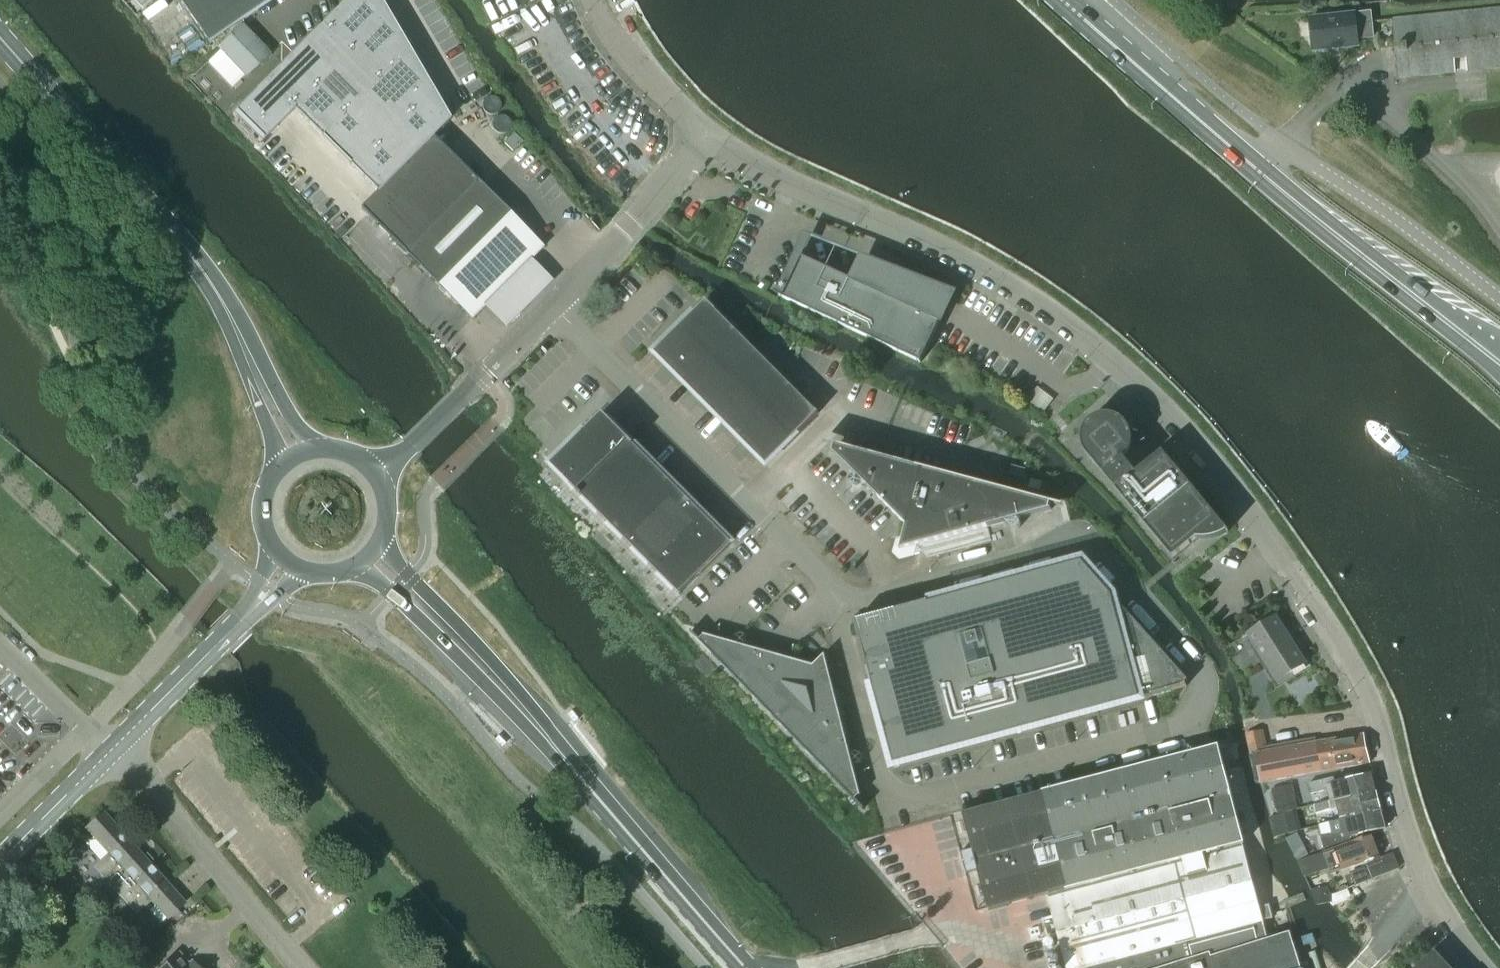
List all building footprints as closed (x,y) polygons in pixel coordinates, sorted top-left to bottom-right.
[(270,0),(178,0),(207,43),(270,0)] [(305,41),(334,70),(389,15),(380,0),(346,0),(305,41)] [(1499,68),(1499,6),(1391,17),(1398,78),(1499,68)] [(1358,45),(1358,39),(1374,37),(1371,12),(1311,19),(1314,50),(1358,45)] [(389,15),(334,70),(358,94),(407,46),(389,15)] [(269,54),(241,24),(218,47),(246,77),(269,54)] [(235,111),(232,115),(235,118),(257,140),(261,143),(294,110),(334,70),(305,41),(236,111),(235,111)] [(407,46),(358,94),(382,118),(425,76),(407,46)] [(334,70),(294,110),(317,133),(358,94),(334,70)] [(425,76),(382,118),(417,152),(432,137),(450,119),(425,76)] [(358,94),(317,133),(342,157),(382,118),(358,94)] [(382,118),(342,157),(377,192),(417,152),(382,118)] [(514,134),(504,144),(512,152),(522,142),(514,134)] [(377,192),(360,209),(404,252),(476,181),(432,137),(417,152),(377,192)] [(543,248),(476,181),(404,252),(471,319),(482,308),(483,307),(531,260),(535,255),(543,248)] [(779,294),(780,295),(922,361),(933,336),(937,338),(958,297),(961,291),(807,232),(780,292),(779,294)] [(534,257),(485,304),(503,322),(551,275),(534,257)] [(707,300),(655,352),(665,363),(669,359),(686,375),(734,327),(707,300)] [(734,327),(686,375),(686,376),(682,380),(691,388),(695,384),(712,401),(708,405),(711,408),(763,356),(734,327)] [(763,356),(711,408),(716,414),(720,410),(737,427),(733,431),(739,437),(791,385),(763,356)] [(791,385),(739,437),(742,439),(745,436),(763,453),(759,456),(764,462),(817,410),(791,385)] [(571,486),(575,489),(628,437),(623,432),(619,436),(606,423),(610,419),(604,413),(574,443),(577,445),(557,465),(574,483),(571,486)] [(1174,557),(1198,537),(1206,537),(1214,536),(1222,534),(1230,530),(1164,450),(1151,460),(1141,447),(1129,444),(1130,440),(1130,437),(1130,433),(1129,430),(1127,427),(1125,424),(1122,421),(1119,419),(1116,417),(1112,416),(1109,416),(1105,416),(1102,417),(1099,418),(1096,420),(1093,422),(1091,424),(1089,427),(1088,430),(1087,434),(1086,437),(1087,440),(1087,444),(1089,447),(1090,450),(1092,453),(1095,455),(1098,457),(1101,458),(1104,459),(1108,459),(1111,459),(1115,458),(1118,462),(1105,473),(1174,557)] [(628,437),(575,489),(601,516),(654,463),(648,458),(644,462),(627,445),(631,441),(628,437)] [(866,484),(906,524),(907,525),(901,550),(924,543),(1004,521),(1006,515),(1016,518),(1051,508),(1048,507),(1043,509),(1044,503),(840,449),(838,454),(834,451),(831,450),(857,475),(856,480),(866,483),(866,484)] [(654,463),(601,516),(627,542),(679,489),(674,483),(670,487),(653,470),(657,466),(654,463)] [(1009,474),(1024,478),(1026,468),(1012,465),(1009,474)] [(679,489),(627,542),(652,567),(705,515),(699,509),(695,513),(678,496),(682,492),(679,489)] [(705,515),(652,567),(679,595),(732,542),(724,534),(720,538),(704,521),(708,517),(705,515)] [(871,681),(872,681),(875,692),(1136,621),(1084,563),(1087,562),(1087,560),(938,600),(938,601),(929,604),(928,601),(855,621),(871,681)] [(1248,633),(1281,684),(1310,666),(1277,614),(1248,633)] [(896,764),(1152,695),(1187,686),(1186,682),(1188,680),(1136,621),(875,692),(875,693),(874,694),(894,766),(896,765),(896,764)] [(690,630),(864,808),(864,805),(856,798),(861,794),(829,668),(825,654),(814,664),(704,634),(700,638),(693,630),(690,630)] [(1264,730),(1249,732),(1249,737),(1252,750),(1253,754),(1255,754),(1318,741),(1318,738),(1266,746),(1264,730)] [(1370,761),(1364,732),(1318,741),(1255,754),(1264,781),(1335,766),(1336,768),(1370,761)] [(1267,938),(1267,937),(1262,920),(1273,917),(1269,904),(1258,907),(1241,842),(1243,842),(1218,746),(988,806),(988,805),(962,812),(972,850),(962,853),(968,875),(978,872),(988,910),(1047,894),(1053,916),(1042,919),(1047,937),(1059,934),(1067,967),(1149,967),(1267,938)] [(1311,792),(1326,788),(1330,799),(1376,787),(1372,772),(1335,782),(1334,776),(1309,782),(1311,792)] [(1280,813),(1298,809),(1293,784),(1272,788),(1275,807),(1280,813)] [(1341,819),(1381,808),(1376,787),(1330,799),(1314,803),(1317,813),(1338,807),(1341,819)] [(1348,839),(1347,836),(1386,826),(1381,808),(1341,819),(1332,821),(1335,833),(1323,836),(1326,847),(1348,839)] [(1274,837),(1300,831),(1295,811),(1269,817),(1274,837)] [(184,903),(147,862),(103,813),(86,828),(109,854),(100,862),(99,872),(106,880),(105,881),(136,915),(151,901),(167,918),(184,903)] [(1305,876),(1308,875),(1330,868),(1332,873),(1380,854),(1372,834),(1324,852),(1319,854),(1315,843),(1296,849),(1300,860),(1299,860),(1305,876)] [(1350,872),(1355,884),(1356,883),(1399,868),(1394,852),(1394,851),(1375,859),(1376,861),(1350,872)] [(1328,887),(1311,890),(1318,905),(1333,902),(1334,903),(1351,896),(1348,889),(1333,895),(1328,887)] [(1290,931),(1267,937),(1267,938),(1149,967),(1301,967),(1290,931)] [(131,938),(121,947),(130,957),(140,948),(131,938)] [(1435,950),(1416,967),(1451,967),(1435,950)] [(164,967),(197,967),(192,963),(189,966),(179,955),(164,967)]
